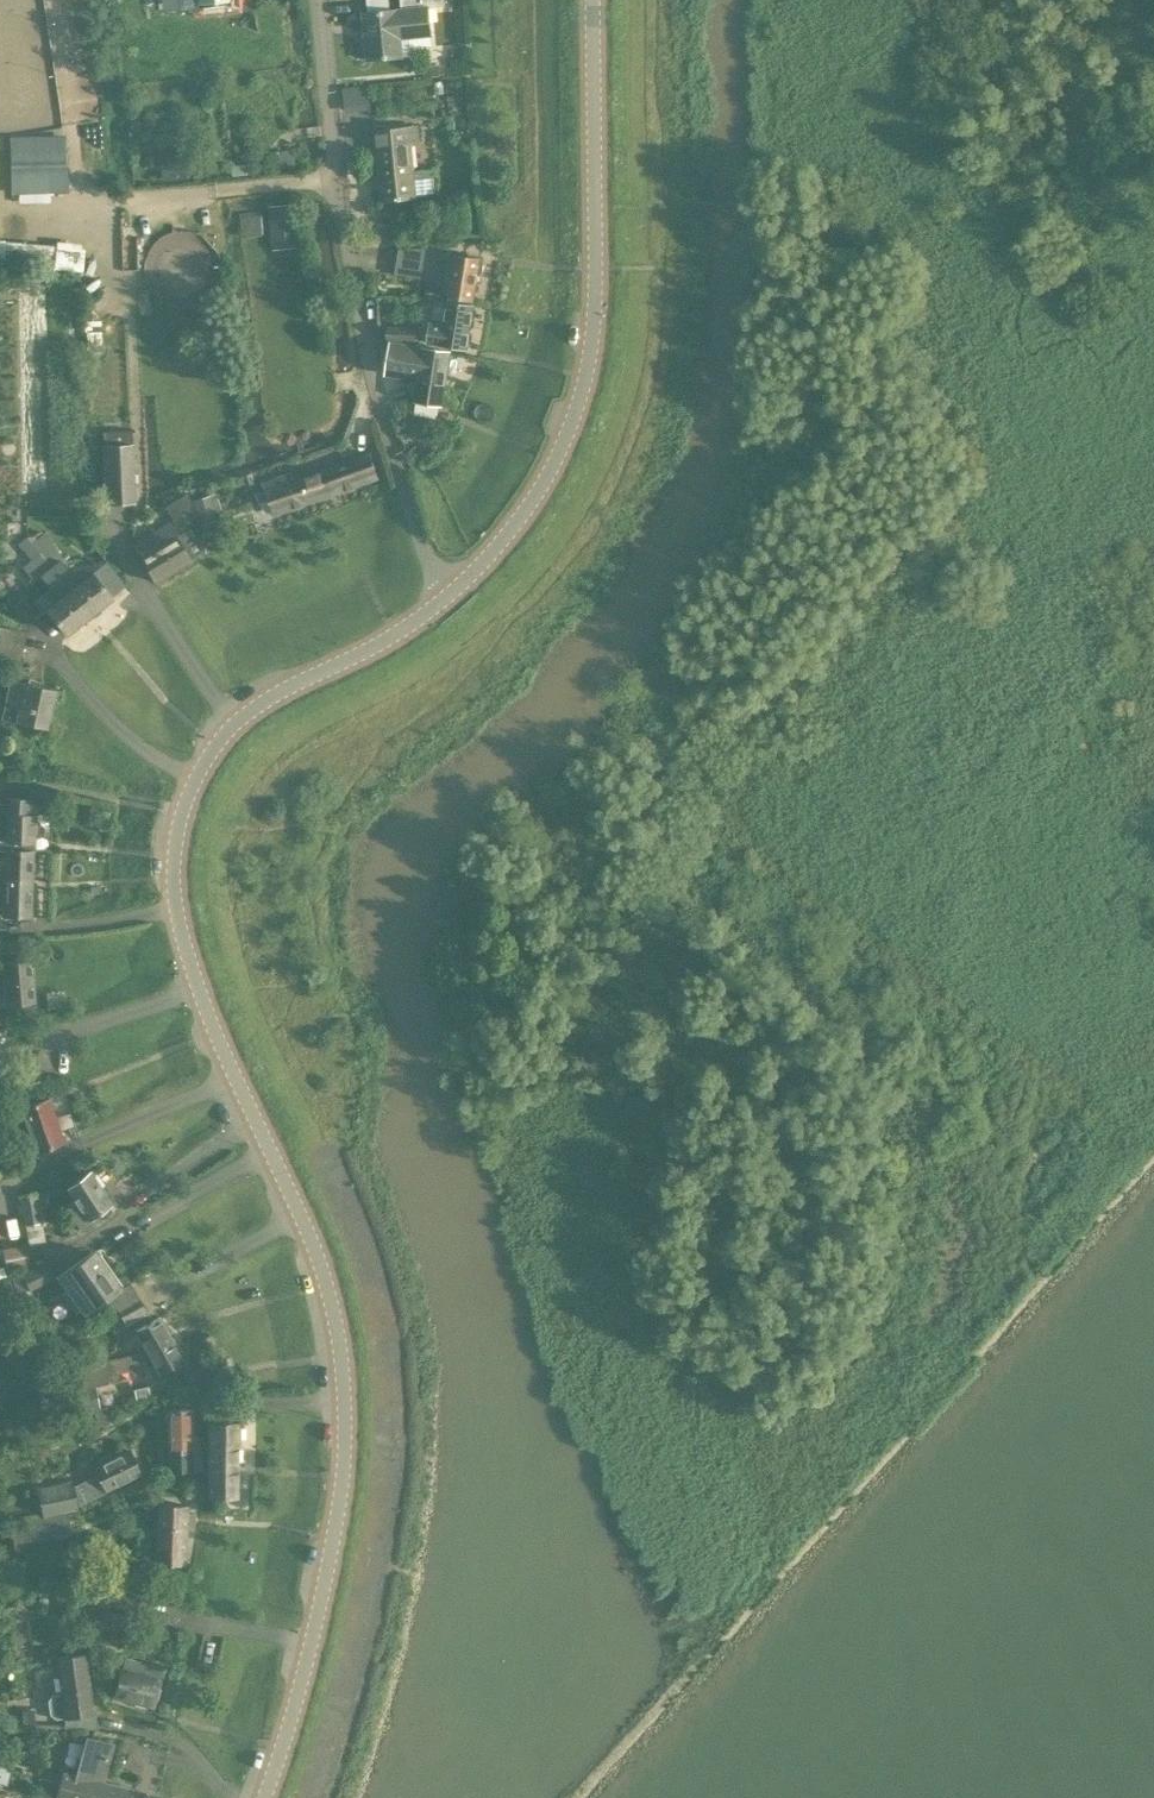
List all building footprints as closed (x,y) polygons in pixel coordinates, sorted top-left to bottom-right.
[(401,9),(363,12),(367,59),(401,56),(400,37),(430,35),(428,7),(445,6),(444,0),(401,0),(401,9)] [(428,66),(429,78),(444,77),(443,65),(428,66)] [(417,126),(374,130),(381,200),(416,197),(411,144),(418,143),(417,126)] [(67,136),(10,138),(11,194),(18,194),(19,203),(50,203),(50,194),(68,193),(67,136)] [(164,180),(190,177),(187,150),(161,152),(164,180)] [(269,206),(274,249),(301,247),(296,203),(269,206)] [(5,241),(4,267),(55,270),(57,248),(57,247),(5,241)] [(400,248),(396,273),(441,281),(446,247),(400,248)] [(474,300),(480,258),(456,254),(449,296),(474,300)] [(430,325),(429,337),(428,343),(467,348),(474,305),(447,302),(444,326),(430,325)] [(416,341),(416,328),(389,327),(388,341),(416,341)] [(416,401),(442,405),(450,351),(391,343),(388,362),(421,367),(416,401)] [(102,447),(105,493),(83,494),(83,500),(105,500),(106,504),(135,503),(131,437),(103,438),(104,447),(102,447)] [(273,515),(325,497),(377,479),(369,456),(265,492),(265,493),(256,496),(259,505),(268,502),(273,515)] [(25,538),(26,538),(57,576),(89,618),(112,600),(92,575),(80,585),(66,567),(63,563),(65,561),(40,527),(36,490),(25,490),(25,538)] [(173,524),(133,547),(154,583),(188,564),(206,554),(199,536),(185,544),(180,537),(173,524)] [(47,610),(66,635),(89,618),(57,576),(26,538),(25,538),(18,544),(30,560),(21,567),(33,583),(41,577),(59,601),(47,610)] [(27,633),(0,627),(0,656),(21,661),(27,633)] [(16,721),(45,728),(48,728),(57,690),(10,680),(5,702),(20,705),(16,721)] [(11,848),(0,848),(0,850),(33,852),(35,816),(29,816),(29,800),(9,799),(9,806),(0,806),(0,841),(11,842),(11,848)] [(11,916),(30,917),(33,852),(0,850),(0,881),(6,881),(4,916),(11,916)] [(5,1000),(5,1004),(34,1002),(30,958),(2,960),(4,982),(0,983),(0,1000),(5,1000)] [(43,1149),(66,1141),(50,1097),(9,1112),(19,1141),(37,1134),(43,1149)] [(66,1202),(74,1216),(71,1218),(81,1231),(93,1222),(90,1217),(111,1204),(91,1171),(67,1186),(74,1197),(66,1202)] [(25,1224),(27,1224),(40,1222),(36,1193),(21,1195),(25,1224)] [(25,1244),(3,1248),(7,1271),(29,1267),(25,1244)] [(89,1304),(113,1288),(88,1252),(57,1273),(66,1285),(73,1281),(89,1304)] [(18,1292),(27,1288),(28,1289),(53,1277),(47,1265),(37,1270),(36,1266),(20,1274),(22,1278),(13,1282),(18,1292)] [(146,1311),(146,1310),(129,1284),(116,1290),(102,1300),(108,1309),(114,1305),(127,1324),(146,1311)] [(161,1372),(182,1361),(157,1318),(137,1330),(161,1372)] [(59,1371),(57,1372),(60,1384),(123,1369),(120,1357),(113,1359),(59,1371)] [(234,1406),(235,1396),(224,1396),(224,1401),(223,1408),(234,1409),(234,1406)] [(192,1408),(169,1408),(169,1452),(192,1451),(192,1408)] [(208,1421),(208,1458),(208,1495),(235,1495),(235,1439),(238,1439),(238,1428),(235,1428),(235,1421),(208,1421)] [(85,1502),(83,1499),(140,1474),(130,1449),(95,1465),(99,1474),(76,1484),(72,1485),(72,1480),(36,1487),(42,1517),(78,1509),(77,1506),(85,1502)] [(194,1528),(195,1513),(188,1513),(188,1505),(160,1504),(158,1563),(186,1564),(187,1528),(194,1528)] [(67,1514),(37,1519),(40,1537),(70,1531),(67,1514)] [(103,1626),(119,1627),(120,1611),(104,1611),(103,1626)] [(69,1639),(66,1616),(49,1618),(52,1641),(69,1639)] [(58,1658),(63,1693),(52,1694),(47,1701),(50,1715),(56,1719),(66,1718),(93,1714),(85,1654),(58,1658)] [(114,1696),(153,1707),(163,1671),(124,1660),(114,1696)] [(34,1710),(22,1711),(23,1722),(35,1722),(34,1710)] [(60,1783),(39,1777),(42,1795),(55,1797),(128,1797),(131,1788),(101,1782),(110,1744),(86,1739),(77,1777),(63,1773),(60,1783)]
